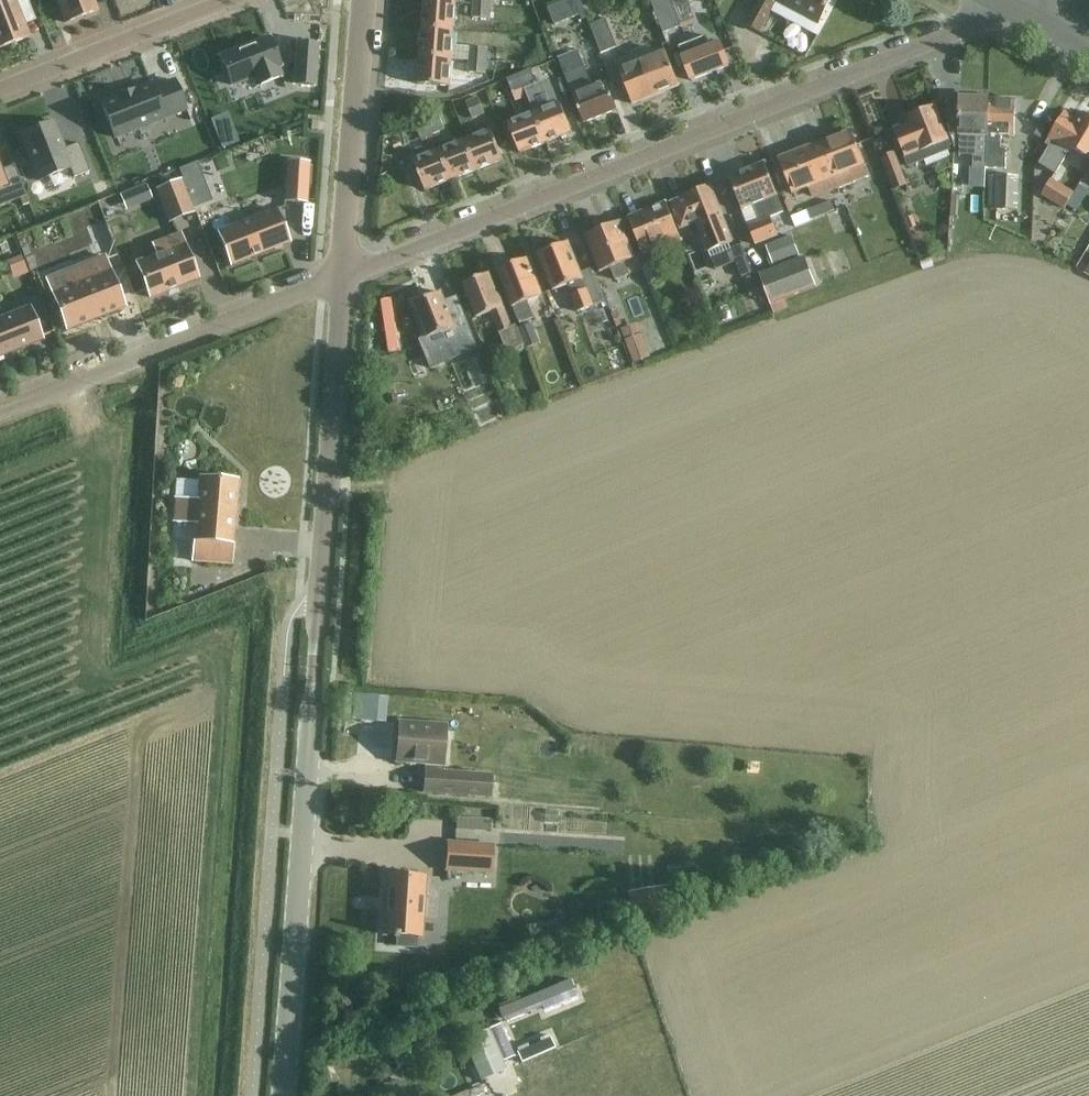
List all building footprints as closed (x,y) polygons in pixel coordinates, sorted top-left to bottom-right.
[(27,37),(15,5),(26,0),(0,0),(0,48),(27,37)] [(65,23),(98,10),(94,0),(56,0),(65,23)] [(552,25),(578,15),(572,0),(570,0),(546,9),(552,25)] [(681,26),(671,0),(652,0),(665,32),(681,26)] [(747,24),(760,31),(776,0),(759,0),(747,24)] [(819,21),(830,0),(780,0),(819,21)] [(454,31),(456,4),(424,1),(422,29),(454,31)] [(490,18),(490,6),(474,5),(473,17),(490,18)] [(511,9),(493,7),(492,19),(510,20),(511,9)] [(602,53),(618,47),(607,19),(591,25),(602,53)] [(452,58),(454,31),(422,29),(420,56),(452,58)] [(268,37),(220,56),(231,85),(253,77),(256,86),(281,76),(277,67),(280,66),(268,37)] [(703,38),(679,48),(692,80),(729,65),(720,43),(707,48),(703,38)] [(293,84),(315,85),(318,45),(296,43),(293,84)] [(471,49),(470,59),(487,61),(487,50),(471,49)] [(580,50),(559,59),(565,74),(585,123),(618,110),(607,83),(595,88),(588,71),(580,50)] [(650,52),(618,64),(633,103),(680,85),(666,51),(652,57),(650,52)] [(450,87),(452,58),(420,56),(418,84),(450,87)] [(486,74),(487,61),(470,59),(469,73),(486,74)] [(534,76),(522,80),(528,96),(535,113),(546,142),(572,132),(561,102),(557,104),(550,87),(540,91),(534,76)] [(151,83),(101,103),(114,136),(185,108),(174,79),(153,88),(151,83)] [(528,96),(522,80),(510,85),(516,100),(528,96)] [(474,118),(486,113),(480,97),(467,102),(474,118)] [(985,168),(988,99),(961,98),(960,105),(946,104),(946,124),(954,145),(954,147),(959,147),(959,153),(973,154),(973,168),(985,168)] [(988,99),(985,168),(985,169),(1006,169),(1006,149),(1001,149),(1001,136),(1014,136),(1015,100),(988,99)] [(950,146),(934,106),(907,116),(910,124),(894,130),(908,166),(949,150),(948,147),(950,146)] [(1049,147),(1038,164),(1055,174),(1071,148),(1088,159),(1088,112),(1087,115),(1084,113),(1079,121),(1064,112),(1045,144),(1049,147)] [(439,113),(428,118),(434,134),(446,129),(439,113)] [(546,142),(535,113),(508,123),(520,153),(546,142)] [(434,134),(428,118),(415,123),(422,139),(434,134)] [(53,122),(20,134),(39,181),(70,168),(73,177),(89,171),(78,143),(64,149),(53,122)] [(1039,125),(1034,134),(1041,138),(1046,129),(1039,125)] [(492,130),(466,140),(478,170),(504,160),(492,130)] [(852,130),(779,159),(793,194),(808,188),(813,199),(870,177),(852,130)] [(478,170),(466,140),(441,150),(452,180),(478,170)] [(452,180),(441,150),(414,161),(426,190),(452,180)] [(894,151),(881,156),(886,171),(899,166),(894,151)] [(287,162),(284,201),(306,203),(309,163),(287,162)] [(785,213),(778,195),(766,163),(729,177),(742,209),(754,204),(761,220),(748,225),(756,243),(778,234),(772,218),(785,213)] [(25,196),(13,166),(1,171),(0,170),(0,205),(25,196)] [(995,209),(1016,210),(1018,176),(997,175),(995,209)] [(180,180),(156,190),(168,222),(193,212),(180,180)] [(1068,205),(1074,193),(1052,180),(1043,195),(1065,208),(1068,205)] [(698,223),(709,252),(733,242),(710,185),(687,195),(687,197),(672,203),(682,229),(698,223)] [(642,254),(649,252),(647,247),(663,241),(665,247),(681,241),(666,203),(628,218),(642,254)] [(792,219),(796,228),(835,212),(831,203),(792,219)] [(90,228),(104,222),(98,207),(84,213),(90,228)] [(276,209),(217,232),(230,266),(289,243),(276,209)] [(600,273),(611,268),(616,280),(630,274),(625,263),(635,259),(620,221),(586,235),(600,273)] [(153,244),(157,255),(136,263),(150,298),(198,279),(180,234),(153,244)] [(792,236),(766,246),(773,264),(799,254),(792,236)] [(566,242),(539,253),(554,290),(567,284),(578,312),(593,306),(593,305),(606,300),(593,267),(580,273),(575,260),(573,260),(566,242)] [(741,244),(731,248),(736,261),(746,257),(741,244)] [(22,255),(9,260),(16,277),(29,272),(22,255)] [(52,293),(67,330),(124,308),(104,256),(65,271),(71,286),(52,293)] [(806,257),(760,274),(771,305),(786,299),(816,287),(806,257)] [(508,288),(506,289),(520,323),(534,317),(528,300),(541,295),(526,258),(500,269),(508,288)] [(649,282),(661,277),(655,261),(643,266),(649,282)] [(524,346),(517,328),(516,325),(512,327),(498,292),(497,293),(489,273),(464,283),(477,317),(491,311),(508,352),(524,346)] [(443,292),(415,303),(429,338),(444,332),(453,354),(477,343),(467,318),(455,322),(443,292)] [(786,299),(771,305),(774,313),(789,308),(786,299)] [(42,340),(29,307),(0,318),(0,356),(42,340)] [(531,323),(517,328),(524,346),(525,348),(539,343),(531,323)] [(633,365),(650,359),(638,324),(621,330),(633,365)] [(586,383),(597,380),(583,340),(572,344),(586,383)] [(370,435),(360,435),(360,446),(370,446),(370,435)] [(172,522),(194,523),(191,561),(231,564),(238,480),(198,477),(197,481),(179,480),(175,483),(172,522)] [(426,761),(426,769),(425,792),(491,796),(493,774),(443,771),(446,726),(429,725),(429,724),(404,722),(403,740),(397,739),(396,759),(426,761)] [(569,781),(568,802),(576,802),(576,781),(569,781)] [(490,873),(492,845),(448,842),(446,870),(490,873)] [(424,877),(388,875),(384,934),(393,935),(393,937),(397,938),(396,946),(415,947),(416,936),(420,937),(422,915),(434,916),(436,880),(424,879),(424,877)] [(629,908),(656,903),(651,876),(624,881),(629,908)] [(569,979),(498,1007),(503,1020),(574,992),(569,979)] [(346,995),(334,999),(339,1014),(351,1009),(346,995)] [(485,1026),(501,1019),(491,997),(476,1004),(485,1026)] [(498,1024),(487,1029),(502,1060),(512,1055),(498,1024)] [(487,1029),(463,1041),(481,1081),(506,1070),(502,1060),(487,1029)] [(554,1037),(560,1054),(572,1050),(566,1033),(554,1037)] [(548,1037),(516,1052),(521,1063),(553,1048),(548,1037)] [(377,1051),(372,1064),(380,1067),(385,1053),(377,1051)] [(569,1055),(515,1071),(520,1087),(573,1071),(569,1055)]
